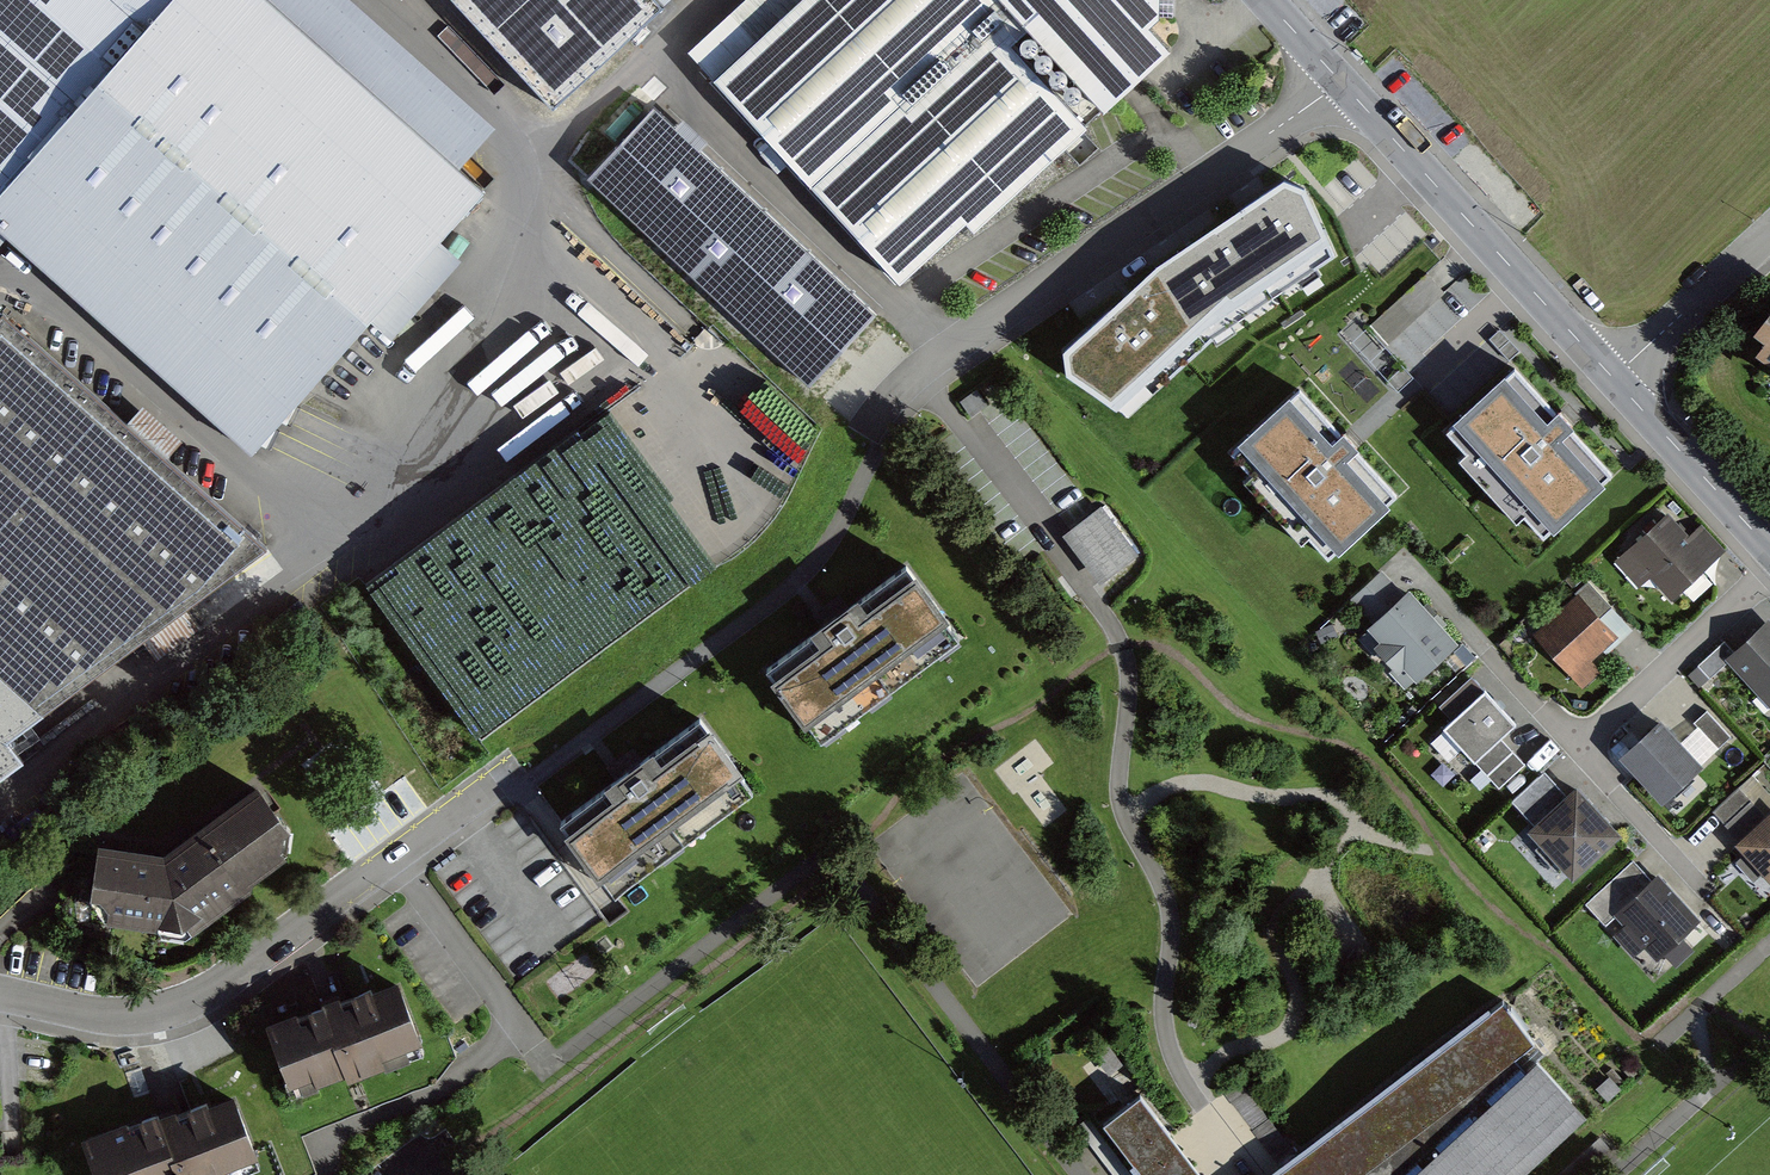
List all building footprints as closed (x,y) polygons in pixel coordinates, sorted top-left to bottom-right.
[(260,0),(0,0),(0,242),(233,460),(472,186),(260,0)] [(541,108),(661,0),(443,0),(541,108)] [(696,87),(887,285),(949,225),(959,236),(1155,49),(1137,29),(1148,19),(1148,0),(787,0),(696,87)] [(626,236),(795,399),(880,312),(681,119),(678,121),(641,85),(571,156),(640,223),(626,236)] [(1130,285),(1060,352),(1063,357),(1114,412),(1121,409),(1209,326),(1221,320),(1333,260),(1343,251),(1327,222),(1321,216),(1298,172),(1232,207),(1202,235),(1160,258),(1131,285),(1130,285)] [(1752,327),(1764,336),(1752,351),(1769,363),(1769,306),(1752,327)] [(0,318),(0,738),(255,554),(0,318)] [(1604,482),(1508,370),(1455,416),(1551,527),(1604,482)] [(382,570),(479,720),(755,542),(754,512),(739,488),(743,475),(716,476),(712,470),(708,484),(701,474),(685,485),(721,496),(723,495),(725,542),(704,511),(653,513),(675,520),(676,541),(611,543),(610,501),(608,500),(616,476),(630,466),(630,454),(644,476),(643,456),(683,430),(684,457),(696,449),(659,392),(382,570)] [(1392,504),(1289,392),(1237,439),(1340,551),(1392,504)] [(1102,503),(1064,532),(1102,581),(1140,552),(1102,503)] [(1669,513),(1615,560),(1639,587),(1650,577),(1672,602),(1727,554),(1701,524),(1688,534),(1669,513)] [(912,572),(768,680),(803,728),(948,620),(912,572)] [(1404,598),(1381,572),(1352,598),(1373,620),(1364,628),(1415,683),(1461,642),(1413,590),(1404,598)] [(1613,642),(1576,600),(1532,637),(1579,692),(1596,677),(1586,666),(1613,642)] [(1764,626),(1724,661),(1767,709),(1769,707),(1769,633),(1764,626)] [(1472,675),(1443,703),(1455,716),(1485,688),(1472,675)] [(1511,730),(1483,696),(1442,729),(1493,792),(1523,768),(1500,739),(1511,730)] [(698,721),(553,824),(593,879),(737,776),(698,721)] [(1696,769),(1654,721),(1612,757),(1654,806),(1696,769)] [(1715,805),(1736,836),(1769,812),(1769,792),(1758,775),(1715,805)] [(1615,837),(1569,787),(1561,794),(1547,779),(1514,809),(1533,830),(1519,843),(1560,888),(1615,837)] [(289,848),(248,792),(154,857),(87,852),(72,920),(160,937),(289,848)] [(1736,847),(1769,885),(1769,817),(1736,847)] [(1634,857),(1583,904),(1632,957),(1646,944),(1658,957),(1664,951),(1678,966),(1696,949),(1685,938),(1703,921),(1660,875),(1655,880),(1634,857)] [(394,978),(274,1020),(298,1087),(418,1045),(394,978)] [(1587,1103),(1542,1053),(1549,1049),(1540,1034),(1536,1036),(1505,995),(1266,1174),(1510,1174),(1587,1103)] [(1141,1088),(1104,1116),(1149,1174),(1207,1174),(1141,1088)] [(92,1138),(105,1174),(216,1174),(253,1162),(229,1091),(92,1138)] [(1120,1174),(1141,1174),(1127,1157),(1114,1167),(1120,1174)]
